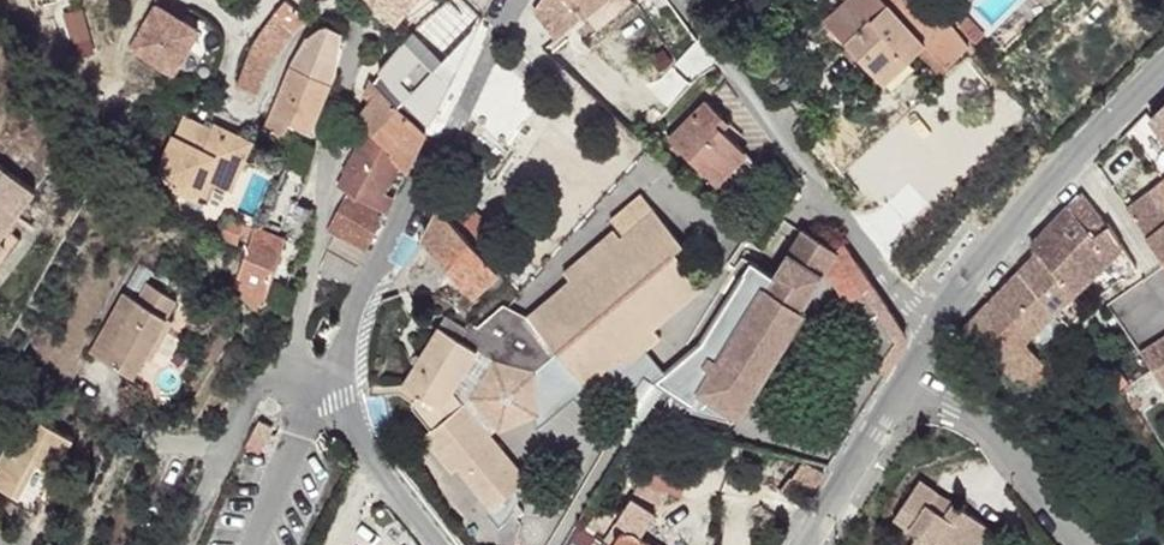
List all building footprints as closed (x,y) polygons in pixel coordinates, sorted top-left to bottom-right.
[(226,8),(231,0),(213,0),(226,8)] [(237,85),(256,93),(274,53),(306,18),(288,0),(270,17),(258,34),(237,85)] [(396,16),(410,0),(379,0),(396,16)] [(537,1),(557,23),(589,0),(537,0),(537,1)] [(671,3),(669,0),(647,0),(658,13),(671,3)] [(831,16),(879,77),(906,58),(913,66),(924,58),(942,80),(971,59),(927,0),(852,0),(831,16)] [(198,32),(154,9),(130,53),(174,76),(198,32)] [(301,36),(286,68),(326,78),(335,43),(326,26),(311,27),(301,36)] [(557,29),(543,44),(565,66),(579,51),(557,29)] [(691,56),(703,48),(691,31),(679,41),(691,56)] [(400,40),(370,83),(425,132),(448,85),(402,42),(400,40)] [(906,58),(879,77),(887,86),(913,66),(906,58)] [(286,68),(266,128),(285,133),(289,123),(310,128),(326,78),(286,68)] [(371,103),(355,121),(366,132),(393,155),(392,158),(397,164),(405,171),(425,132),(370,83),(364,96),(371,103)] [(705,99),(668,138),(713,179),(742,149),(737,144),(721,129),(727,121),(705,99)] [(1147,124),(1163,145),(1163,109),(1147,124)] [(179,122),(169,143),(199,156),(209,133),(179,122)] [(346,178),(338,193),(348,198),(383,214),(393,196),(383,192),(397,164),(392,158),(366,132),(343,174),(346,178)] [(169,143),(157,173),(173,192),(206,207),(212,195),(222,198),(245,148),(209,133),(199,156),(169,143)] [(742,149),(713,179),(731,196),(760,165),(742,149)] [(31,249),(18,238),(48,201),(12,171),(0,186),(0,285),(31,249)] [(640,186),(614,212),(630,228),(657,202),(640,186)] [(1150,199),(1163,215),(1163,188),(1150,199)] [(1086,196),(1034,247),(1041,252),(1080,292),(1114,261),(1128,279),(1139,272),(1112,226),(1106,226),(1086,196)] [(348,198),(330,234),(338,238),(365,251),(383,214),(348,198)] [(1126,215),(1147,239),(1163,261),(1163,215),(1150,199),(1126,215)] [(452,201),(442,210),(481,249),(499,231),(473,212),(469,215),(452,201)] [(445,327),(411,387),(423,395),(422,403),(422,408),(423,413),(425,420),(445,439),(439,446),(475,482),(480,478),(521,518),(556,484),(520,442),(568,420),(562,374),(576,359),(605,385),(639,352),(646,359),(679,327),(671,319),(715,274),(683,239),(690,232),(657,202),(630,228),(627,232),(573,274),(581,281),(543,321),(512,304),(488,328),(476,320),(464,338),(445,327)] [(245,290),(241,295),(256,310),(268,300),(294,308),(297,291),(294,290),(300,271),(294,268),(313,209),(299,205),(294,203),(281,235),(280,238),(255,232),(238,287),(245,290)] [(439,208),(421,238),(475,293),(499,268),(481,249),(442,210),(439,208)] [(817,209),(800,227),(835,250),(840,242),(817,209)] [(227,219),(223,233),(239,237),(241,234),(248,236),(251,226),(227,219)] [(720,354),(687,408),(723,430),(757,378),(761,378),(804,312),(800,308),(821,274),(835,250),(800,227),(763,284),(760,284),(740,318),(721,308),(700,342),(720,354)] [(322,271),(347,285),(365,251),(338,238),(322,271)] [(835,250),(821,274),(840,301),(856,289),(852,278),(861,270),(840,242),(835,250)] [(1041,252),(1019,274),(1059,313),(1080,292),(1041,252)] [(856,289),(840,301),(853,318),(846,324),(852,360),(841,369),(811,417),(813,428),(840,445),(901,345),(902,336),(900,327),(861,270),(852,278),(856,289)] [(1019,274),(982,311),(1022,347),(1059,313),(1019,274)] [(103,360),(142,385),(184,305),(166,293),(156,306),(141,300),(103,360)] [(184,305),(142,385),(145,388),(157,369),(184,329),(194,311),(184,305)] [(982,311),(963,328),(972,337),(1027,404),(1041,391),(1041,387),(1057,375),(1035,357),(1022,347),(982,311)] [(963,328),(949,344),(958,355),(972,337),(963,328)] [(184,329),(157,369),(165,373),(191,333),(184,329)] [(1146,360),(1154,372),(1161,386),(1163,390),(1163,348),(1146,360)] [(1154,372),(1125,389),(1134,404),(1161,386),(1154,372)] [(1041,391),(1027,404),(1032,410),(1066,382),(1057,375),(1041,387),(1041,391)] [(39,417),(1,482),(47,509),(86,443),(39,417)] [(259,420),(253,432),(265,439),(272,426),(259,420)] [(657,445),(642,470),(682,488),(695,465),(657,445)] [(802,463),(790,483),(804,491),(810,495),(822,477),(802,463)] [(790,483),(780,497),(794,506),(804,491),(790,483)] [(892,532),(911,544),(986,544),(992,536),(953,510),(943,522),(929,514),(936,505),(917,493),(892,532)] [(953,510),(936,505),(929,514),(943,522),(953,510)] [(637,535),(636,531),(633,527),(630,526),(625,525),(619,529),(617,533),(617,539),(614,544),(654,544),(637,535)]
